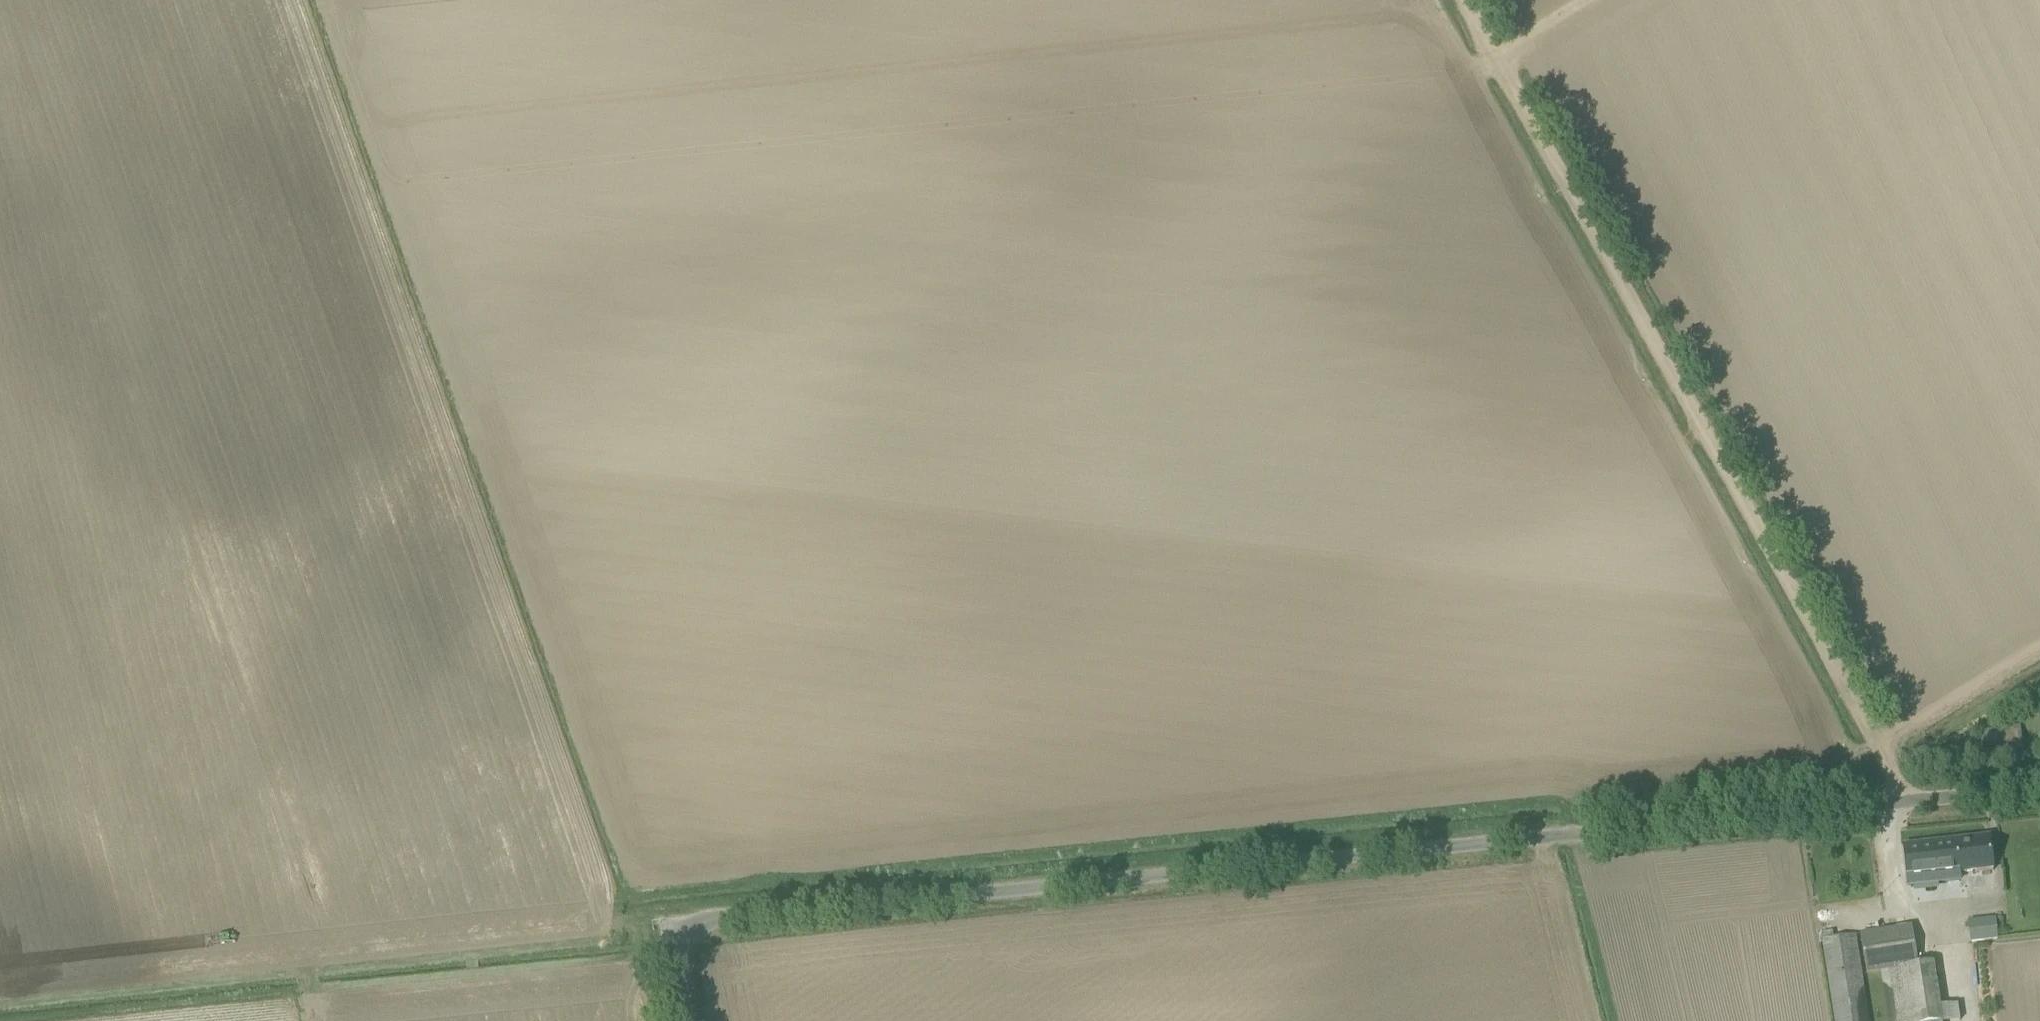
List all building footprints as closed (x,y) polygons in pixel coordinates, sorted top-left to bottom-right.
[(2019,725),(1979,731),(1982,752),(2022,746),(2019,725)] [(1954,841),(1904,846),(1908,886),(1960,880),(1959,874),(1969,873),(1992,870),(1993,870),(1992,868),(1991,857),(1989,837),(1954,841)] [(1969,877),(1970,888),(1988,886),(1987,875),(1969,877)] [(1995,917),(1969,920),(1971,943),(1997,940),(1995,917)] [(1917,966),(1914,945),(1911,926),(1859,934),(1866,975),(1880,973),(1888,1020),(1946,1020),(1959,1019),(1957,1004),(1942,1007),(1934,963),(1917,966)] [(1826,960),(1836,1020),(1870,1020),(1856,935),(1823,940),(1826,960)]
